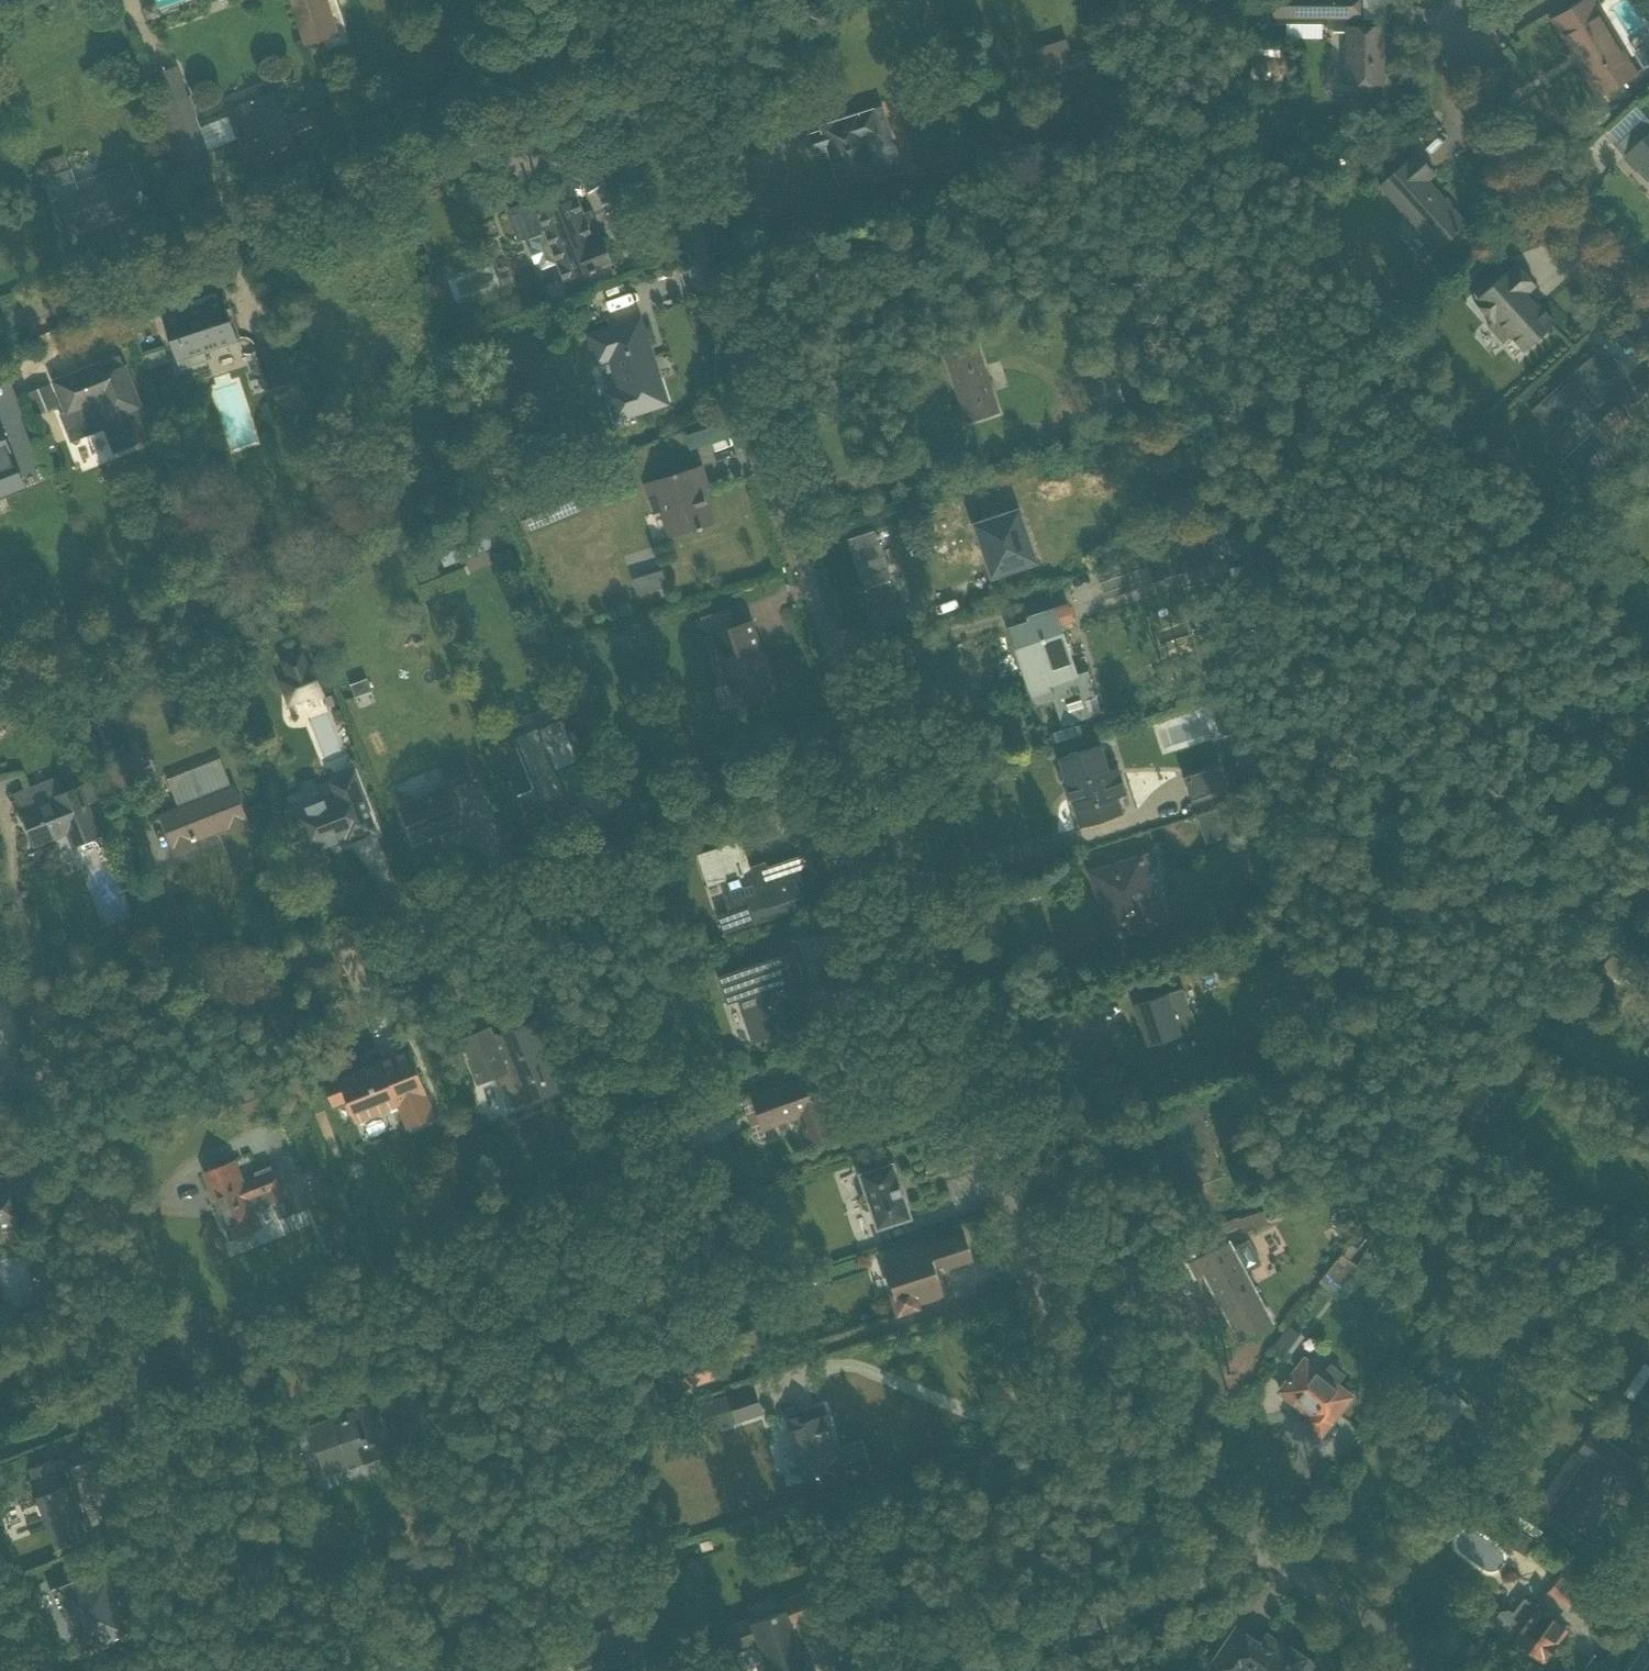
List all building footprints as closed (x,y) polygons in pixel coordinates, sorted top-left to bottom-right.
[(300,43),(334,36),(326,0),(290,0),(300,43)] [(1632,69),(1587,0),(1568,0),(1543,16),(1594,94),(1632,69)] [(1338,81),(1378,81),(1379,22),(1339,21),(1338,81)] [(1086,78),(1085,52),(1064,52),(1064,43),(1035,44),(1036,80),(1086,78)] [(253,169),(299,153),(277,90),(231,106),(253,169)] [(821,124),(843,189),(878,177),(865,138),(884,132),(875,106),(821,124)] [(207,154),(236,143),(225,113),(196,123),(207,154)] [(1643,115),(1612,142),(1648,183),(1648,121),(1643,115)] [(1001,165),(1036,167),(1037,136),(1003,134),(1001,165)] [(1368,183),(1427,248),(1460,220),(1423,179),(1432,171),(1409,146),(1368,183)] [(69,238),(147,212),(130,160),(51,187),(69,238)] [(572,288),(618,271),(591,194),(544,211),(572,288)] [(1554,322),(1527,291),(1535,284),(1513,260),(1466,301),(1515,357),(1554,322)] [(183,363),(242,345),(229,301),(170,319),(183,363)] [(619,426),(678,405),(646,312),(586,333),(619,426)] [(960,420),(996,408),(974,344),(939,356),(960,420)] [(141,352),(145,367),(164,362),(160,347),(141,352)] [(113,421),(146,406),(122,352),(53,382),(67,414),(103,399),(113,421)] [(1598,374),(1581,356),(1526,407),(1547,429),(1563,414),(1581,434),(1605,411),(1583,388),(1598,374)] [(47,383),(27,389),(35,412),(54,406),(47,383)] [(688,448),(726,435),(722,421),(683,434),(688,448)] [(24,473),(7,431),(0,434),(0,483),(24,473)] [(667,541),(724,524),(707,467),(650,484),(667,541)] [(1028,562),(1080,545),(1074,527),(1051,534),(1034,482),(974,502),(993,561),(1025,551),(1028,562)] [(842,537),(856,587),(885,580),(872,530),(842,537)] [(1129,565),(1095,582),(1104,601),(1138,584),(1129,565)] [(630,578),(637,599),(663,591),(655,569),(630,578)] [(1058,723),(1082,715),(1076,697),(1091,693),(1082,668),(1069,672),(1047,605),(996,622),(1024,706),(1050,697),(1058,723)] [(723,704),(773,686),(746,611),(696,630),(723,704)] [(320,766),(342,758),(303,651),(271,663),(292,723),(303,719),(320,766)] [(362,678),(345,684),(356,711),(372,704),(362,678)] [(490,740),(517,809),(557,793),(547,768),(569,759),(552,716),(490,740)] [(1072,825),(1121,810),(1098,737),(1049,753),(1072,825)] [(472,788),(460,755),(427,768),(435,787),(389,804),(404,843),(459,821),(450,796),(472,788)] [(294,856),(375,828),(351,762),(313,775),(320,797),(278,811),(294,856)] [(1217,798),(1212,767),(1179,773),(1185,804),(1217,798)] [(164,857),(253,823),(237,781),(148,815),(164,857)] [(61,851),(97,840),(80,786),(20,806),(33,846),(57,838),(61,851)] [(1193,813),(1200,840),(1232,832),(1225,805),(1193,813)] [(716,935),(806,903),(795,872),(802,869),(795,849),(746,866),(735,836),(687,853),(716,935)] [(1105,929),(1156,913),(1136,852),(1085,869),(1105,929)] [(798,984),(784,944),(711,970),(721,999),(729,997),(745,1042),(787,1027),(775,992),(798,984)] [(1603,963),(1609,988),(1626,984),(1620,959),(1603,963)] [(1129,1008),(1151,1071),(1175,1063),(1168,1044),(1187,1037),(1178,1012),(1162,1018),(1155,999),(1129,1008)] [(518,1104),(561,1084),(531,1017),(487,1036),(481,1022),(447,1037),(468,1084),(502,1069),(518,1104)] [(401,1131),(433,1120),(409,1049),(337,1074),(353,1123),(393,1109),(401,1131)] [(801,1145),(829,1135),(807,1070),(740,1093),(753,1132),(792,1118),(801,1145)] [(320,1083),(327,1107),(344,1102),(337,1078),(320,1083)] [(1161,1113),(1186,1186),(1219,1174),(1193,1101),(1161,1113)] [(204,1167),(231,1237),(263,1225),(252,1196),(273,1187),(278,1200),(292,1194),(286,1178),(280,1163),(248,1175),(239,1153),(204,1167)] [(866,1227),(909,1214),(891,1155),(848,1168),(866,1227)] [(19,1230),(19,1180),(0,1180),(0,1231),(19,1230)] [(965,1257),(957,1231),(864,1259),(881,1315),(939,1297),(930,1267),(965,1257)] [(1228,1341),(1267,1321),(1223,1237),(1185,1257),(1228,1341)] [(1287,1360),(1304,1340),(1286,1325),(1269,1345),(1287,1360)] [(1269,1387),(1323,1427),(1350,1391),(1296,1351),(1269,1387)] [(1624,1401),(1648,1417),(1648,1362),(1624,1401)] [(323,1470),(397,1445),(381,1398),(307,1422),(323,1470)] [(714,1427),(759,1418),(756,1400),(710,1410),(714,1427)] [(827,1483),(863,1472),(855,1444),(828,1452),(815,1408),(775,1419),(792,1477),(823,1468),(827,1483)] [(1648,1474),(1648,1470),(1586,1425),(1566,1454),(1575,1461),(1540,1509),(1582,1539),(1617,1489),(1631,1499),(1648,1474)] [(45,1460),(25,1468),(34,1490),(54,1481),(45,1460)] [(57,1546),(93,1533),(73,1480),(38,1493),(57,1546)] [(92,1645),(138,1629),(116,1568),(70,1585),(92,1645)] [(1559,1572),(1541,1591),(1561,1610),(1579,1590),(1559,1572)] [(1537,1663),(1562,1627),(1517,1596),(1492,1632),(1537,1663)] [(1219,1670),(1301,1670),(1309,1657),(1230,1611),(1201,1661),(1219,1670)] [(807,1670),(784,1612),(716,1639),(729,1670),(805,1670),(807,1670)]
